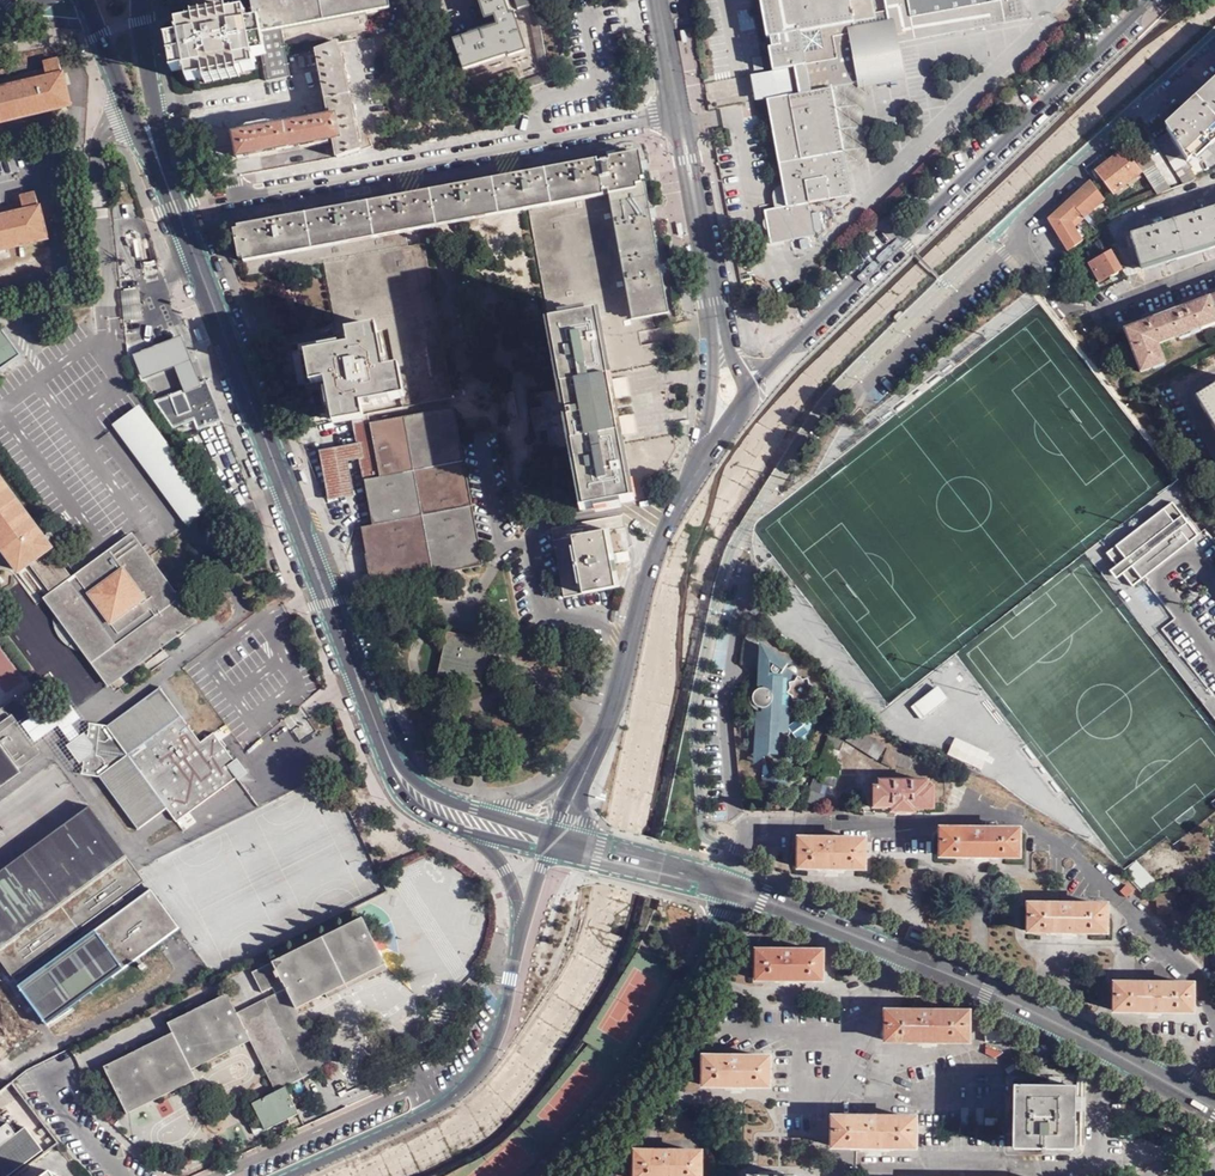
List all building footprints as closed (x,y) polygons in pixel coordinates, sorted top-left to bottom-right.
[(249,2),(252,20),(244,21),(242,9),(174,21),(176,35),(167,37),(173,69),(183,67),(185,80),(252,68),(250,55),(260,53),(265,78),(287,74),(281,46),(370,30),(367,13),(392,9),(390,0),(260,0),(249,2)] [(485,19),(495,16),(499,26),(454,41),(464,70),(508,54),(509,56),(526,50),(514,14),(509,15),(504,0),(479,0),(485,19)] [(518,8),(528,5),(530,4),(529,0),(515,0),(518,8)] [(886,10),(887,16),(875,18),(874,13),(872,0),(758,0),(765,39),(778,36),(780,47),(767,49),(771,71),(787,68),(792,95),(767,100),(787,207),(765,211),(770,243),(814,235),(808,203),(851,195),(831,87),(873,79),(899,75),(893,43),(1027,19),(1023,0),(884,0),(886,10)] [(536,2),(528,5),(538,59),(540,67),(544,74),(552,71),(547,58),(536,2)] [(335,159),(357,152),(340,54),(338,54),(336,42),(316,48),(327,115),(232,133),(237,156),(332,139),(335,159)] [(48,78),(0,90),(0,123),(70,106),(59,60),(45,64),(48,78)] [(517,68),(470,86),(472,93),(509,80),(513,80),(522,91),(554,80),(552,73),(525,83),(524,81),(521,82),(519,79),(521,79),(517,68)] [(712,83),(716,102),(752,95),(748,76),(712,83)] [(831,87),(847,173),(851,172),(856,170),(860,167),(864,161),(866,155),(866,149),(864,140),(863,127),(862,117),(863,110),(868,95),(872,86),(873,79),(831,87)] [(1166,130),(1167,132),(1188,163),(1214,137),(1214,85),(1178,119),(1166,130)] [(1155,140),(1185,185),(1198,179),(1188,163),(1167,132),(1155,140)] [(932,147),(874,211),(882,218),(940,155),(932,147)] [(1133,156),(1159,194),(1171,190),(1144,149),(1133,156)] [(1131,162),(1124,154),(1121,150),(1095,172),(1112,194),(1141,171),(1133,161),(1131,162)] [(643,200),(636,157),(489,183),(231,230),(236,258),(241,257),(244,277),(317,264),(316,259),(421,240),(496,226),(610,205),(643,200)] [(1048,220),(1090,182),(1089,180),(1051,215),(1047,218),(1048,220)] [(1074,227),(1104,200),(1090,182),(1048,220),(1067,251),(1082,240),(1074,227)] [(1154,188),(1111,207),(1112,208),(1117,216),(1126,209),(1158,194),(1154,188)] [(24,213),(0,219),(0,251),(47,240),(36,194),(20,198),(24,213)] [(668,320),(645,201),(610,208),(632,327),(668,320)] [(610,205),(525,221),(545,327),(614,314),(621,351),(636,348),(632,327),(610,208),(610,205)] [(1141,268),(1163,261),(1207,247),(1214,245),(1214,208),(1131,235),(1141,268)] [(757,240),(764,239),(761,222),(753,224),(757,240)] [(397,397),(399,409),(451,399),(421,240),(316,259),(317,264),(332,346),(349,342),(346,325),(383,319),(397,397)] [(1122,270),(1111,251),(1089,264),(1098,281),(1096,283),(1099,288),(1113,280),(1110,276),(1122,270)] [(121,290),(124,320),(143,318),(140,289),(121,290)] [(1125,330),(1141,372),(1154,367),(1155,369),(1166,364),(1159,344),(1214,324),(1214,297),(1125,330)] [(650,499),(671,450),(653,345),(636,348),(621,351),(614,314),(545,327),(557,391),(536,394),(539,409),(527,411),(533,442),(526,443),(528,453),(569,445),(581,513),(650,499)] [(359,404),(397,397),(383,319),(346,325),(349,342),(332,346),(307,351),(312,383),(322,381),(329,421),(350,417),(361,415),(359,404)] [(0,329),(0,366),(19,353),(0,329)] [(174,366),(191,359),(181,333),(131,352),(141,379),(174,366)] [(182,389),(199,381),(191,359),(174,366),(182,389)] [(223,419),(206,378),(199,381),(182,389),(154,400),(173,427),(193,419),(197,429),(223,419)] [(1192,396),(1214,432),(1214,381),(1192,396)] [(207,504),(138,407),(117,422),(186,519),(207,504)] [(367,586),(481,566),(457,432),(452,407),(365,422),(375,477),(362,479),(370,525),(358,527),(363,553),(361,554),(367,586)] [(361,415),(350,417),(355,443),(358,458),(362,479),(375,477),(365,422),(365,414),(361,415)] [(358,458),(355,443),(342,446),(345,461),(358,458)] [(351,495),(345,461),(342,446),(316,451),(325,500),(351,495)] [(48,549),(0,482),(0,551),(4,557),(6,556),(16,570),(28,563),(48,549)] [(1126,586),(1198,535),(1174,501),(1107,549),(1114,560),(1110,564),(1126,586)] [(570,526),(548,529),(550,541),(560,598),(612,588),(603,532),(572,537),(570,526)] [(198,621),(131,532),(108,549),(157,614),(90,663),(108,687),(198,621)] [(68,577),(48,549),(28,563),(48,591),(68,577)] [(157,614),(108,549),(42,598),(90,663),(157,614)] [(483,642),(443,633),(432,675),(474,686),(483,642)] [(786,663),(777,654),(766,647),(760,659),(765,662),(759,669),(758,685),(762,685),(761,687),(756,688),(752,694),(752,699),(754,703),(760,708),(760,711),(756,710),(754,739),(762,740),(762,752),(768,752),(772,751),(773,740),(776,731),(780,723),(783,717),(782,710),(785,707),(789,706),(793,701),(798,699),(802,703),(805,698),(812,697),(810,691),(812,688),(802,678),(801,678),(795,672),(789,666),(787,667),(785,665),(786,663)] [(787,661),(777,654),(786,663),(787,661)] [(807,677),(802,678),(812,688),(813,686),(808,683),(807,677)] [(910,706),(921,719),(947,697),(937,684),(910,706)] [(84,757),(84,760),(82,773),(100,775),(138,828),(167,806),(177,820),(237,776),(231,768),(237,763),(235,759),(215,732),(201,742),(161,687),(108,725),(90,722),(88,734),(88,739),(92,744),(91,751),(84,757)] [(57,724),(71,742),(81,735),(72,724),(81,718),(67,699),(45,716),(40,709),(22,722),(35,741),(57,724)] [(792,709),(802,703),(798,699),(793,701),(789,706),(785,707),(782,710),(783,717),(792,709)] [(15,766),(37,750),(10,713),(0,721),(0,785),(19,771),(15,766)] [(310,766),(345,753),(334,724),(312,732),(306,716),(294,720),(310,766)] [(886,746),(854,727),(845,740),(877,759),(886,746)] [(80,762),(84,760),(84,757),(91,751),(92,744),(88,739),(88,734),(85,732),(81,735),(71,742),(67,745),(80,762)] [(811,778),(803,798),(820,804),(827,783),(833,784),(841,763),(835,760),(842,739),(827,734),(819,757),(826,759),(818,780),(811,778)] [(980,768),(988,751),(954,736),(946,753),(980,768)] [(762,740),(754,739),(753,762),(768,752),(762,752),(762,740)] [(912,764),(914,752),(887,746),(883,761),(896,765),(898,761),(912,764)] [(261,768),(247,776),(262,802),(283,790),(282,788),(292,783),(288,776),(279,782),(259,747),(251,751),(261,768)] [(231,768),(237,776),(239,778),(248,771),(238,757),(235,759),(237,763),(231,768)] [(815,773),(819,763),(810,760),(807,770),(815,773)] [(787,782),(777,767),(761,777),(771,793),(787,782)] [(891,807),(892,811),(914,812),(915,807),(933,807),(933,786),(927,786),(927,781),(879,780),(879,786),(874,786),(873,807),(891,807)] [(187,928),(208,973),(304,929),(301,922),(290,920),(297,912),(293,903),(286,896),(321,880),(323,878),(313,869),(309,860),(293,868),(296,853),(303,845),(306,830),(290,815),(288,810),(300,797),(278,807),(277,818),(264,823),(261,817),(248,815),(208,833),(204,860),(194,865),(206,867),(217,892),(223,897),(201,907),(199,915),(187,928)] [(144,880),(89,805),(0,870),(0,964),(10,978),(144,880)] [(1020,856),(1020,829),(941,829),(940,856),(978,856),(1020,856)] [(864,867),(864,840),(799,840),(799,867),(831,867),(864,867)] [(1137,859),(1125,870),(1142,889),(1154,879),(1137,859)] [(179,927),(151,888),(16,986),(45,1025),(179,927)] [(1105,932),(1106,906),(1028,905),(1027,932),(1067,932),(1105,932)] [(238,1012),(251,1040),(276,1091),(253,1103),(267,1128),(299,1112),(293,1100),(294,1099),(287,1086),(327,1065),(298,1007),(386,963),(363,916),(345,925),(253,971),(264,992),(274,987),(277,993),(238,1012)] [(820,981),(821,953),(757,952),(756,980),(788,980),(820,981)] [(1190,1011),(1190,984),(1114,983),(1113,1010),(1153,1011),(1190,1011)] [(251,1040),(238,1012),(236,1007),(243,1003),(237,989),(229,993),(228,993),(169,1021),(174,1031),(105,1065),(129,1113),(197,1078),(193,1069),(251,1040)] [(967,1043),(967,1012),(886,1012),(886,1042),(927,1042),(967,1043)] [(1000,1042),(1000,1031),(986,1031),(985,1042),(1000,1042)] [(768,1086),(768,1058),(703,1057),(703,1085),(735,1085),(768,1086)] [(1072,1148),(1071,1077),(1039,1078),(1008,1078),(1009,1149),(1072,1148)] [(96,1092),(88,1082),(79,1089),(87,1099),(96,1092)] [(912,1149),(913,1121),(832,1120),(832,1147),(873,1148),(912,1149)] [(252,1127),(256,1135),(266,1130),(262,1121),(252,1127)] [(44,1151),(25,1127),(16,1134),(7,1123),(0,1128),(0,1175),(12,1175),(44,1151)] [(698,1152),(634,1151),(633,1175),(698,1175),(698,1152)]
